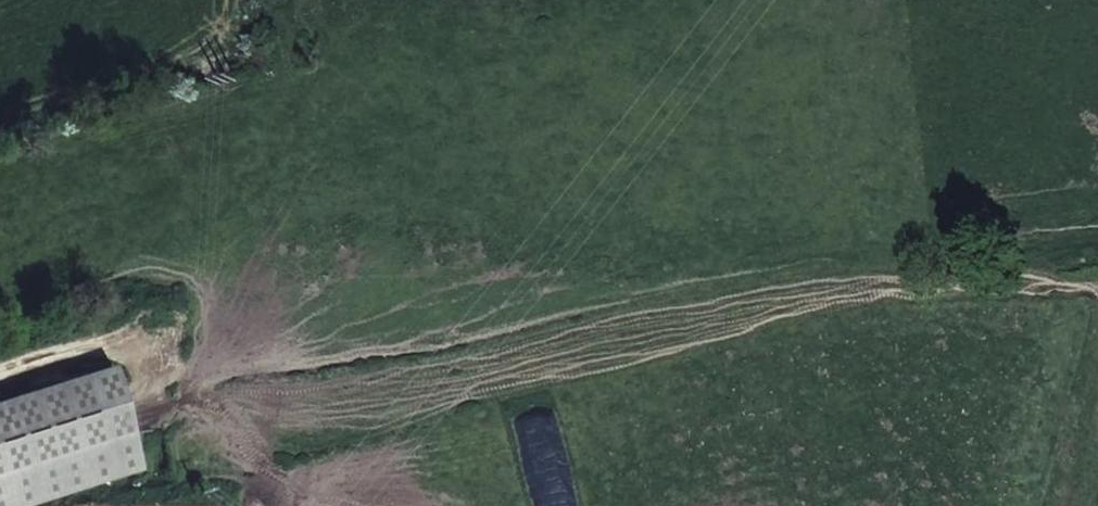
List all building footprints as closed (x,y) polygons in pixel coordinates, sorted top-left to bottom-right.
[(147,462),(116,358),(0,393),(0,505),(3,505),(147,462)]
